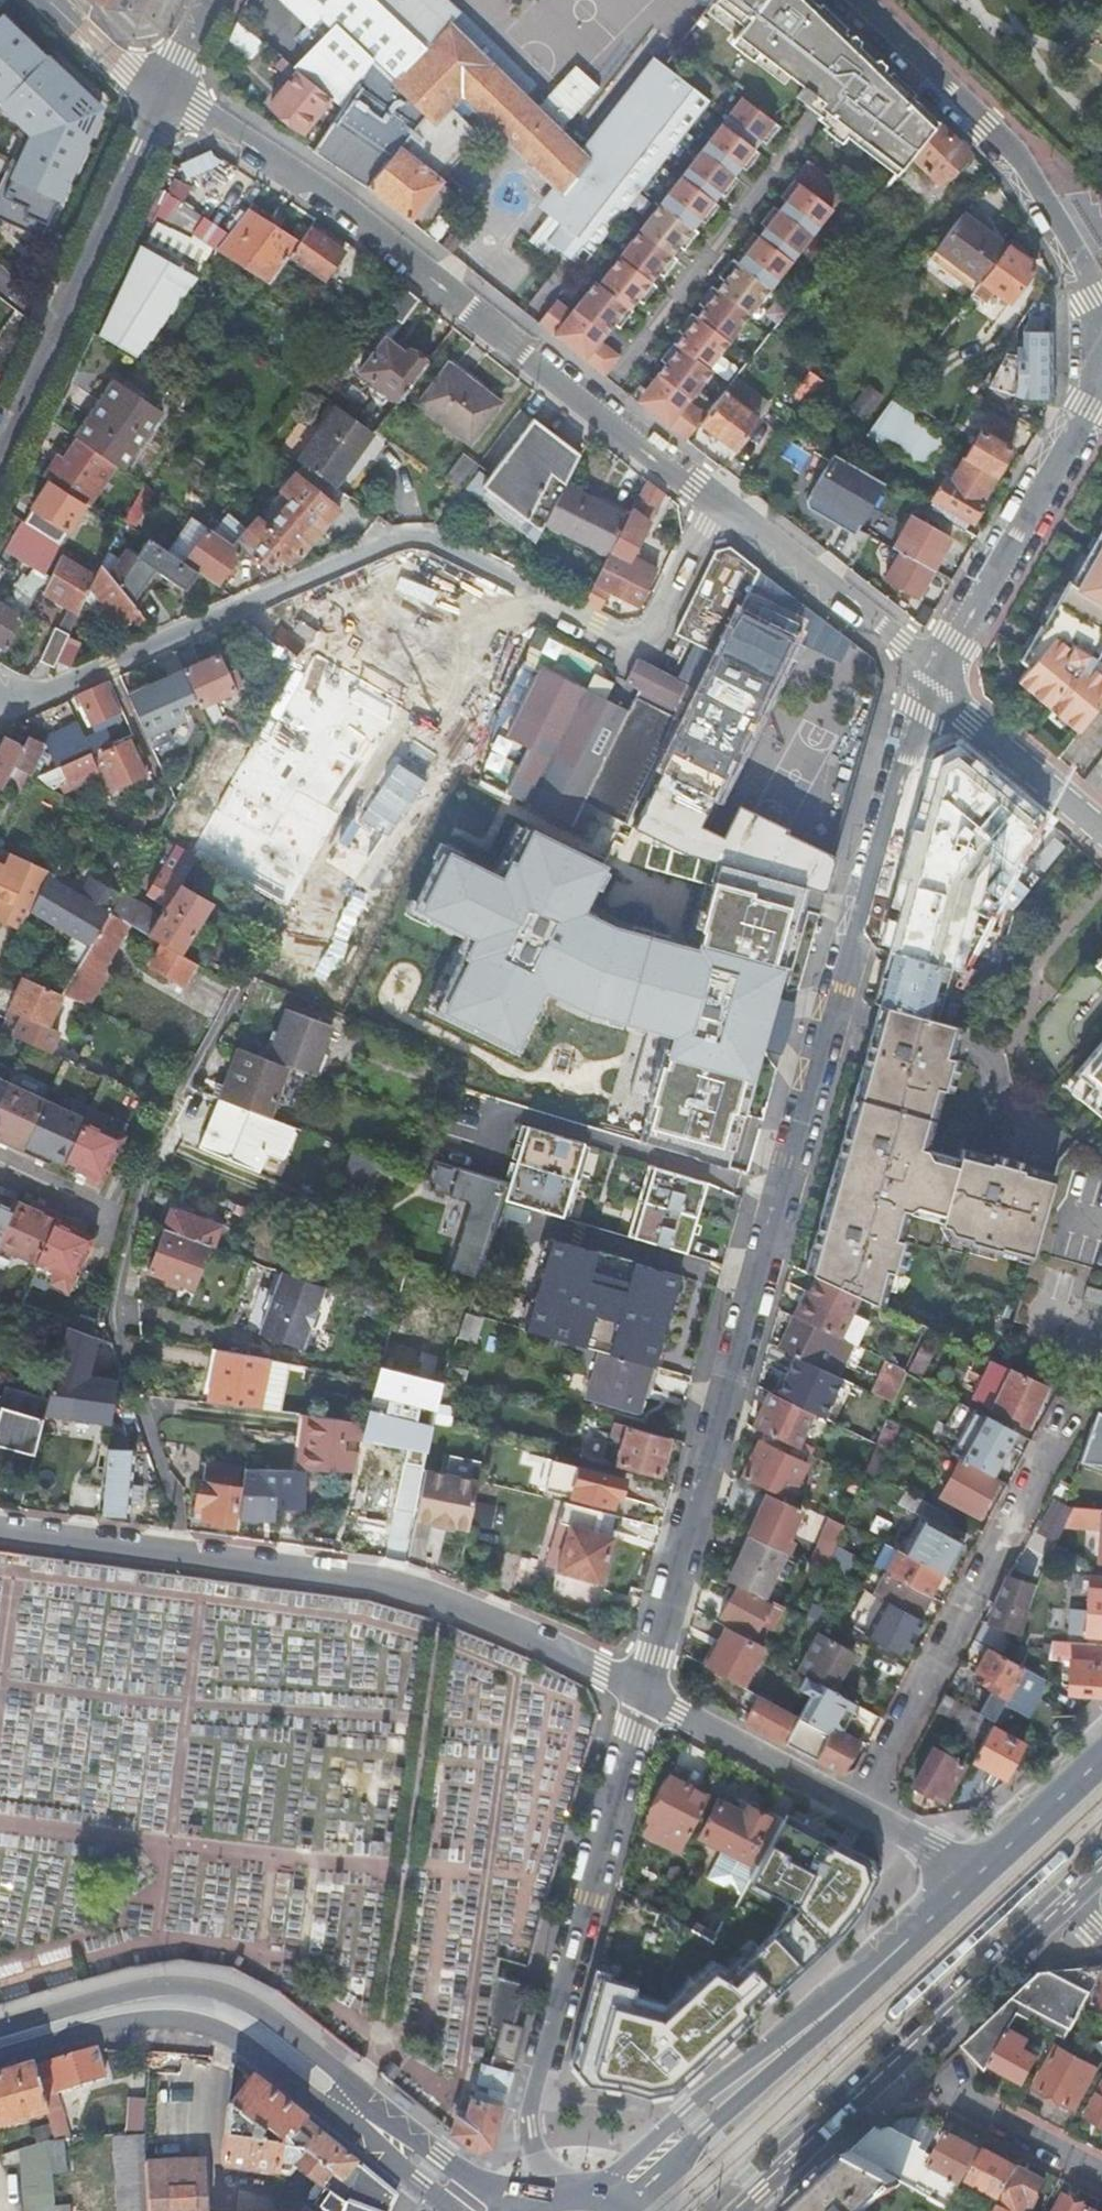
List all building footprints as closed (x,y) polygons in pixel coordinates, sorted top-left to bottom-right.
[(110,0),(94,0),(103,8),(110,0)] [(103,8),(132,37),(160,33),(175,0),(110,0),(103,8)] [(319,15),(303,0),(282,0),(309,26),(319,15)] [(562,195),(589,161),(522,97),(448,27),(419,0),(303,0),(319,15),(334,29),(371,65),(342,109),(324,135),(312,153),(356,181),(409,223),(410,222),(424,233),(455,194),(433,176),(474,134),(450,109),(462,97),(560,193),(545,212),(547,215),(562,195)] [(936,123),(861,50),(810,0),(713,0),(711,2),(744,28),(737,37),(806,94),(802,99),(817,111),(895,175),(900,169),(910,157),(936,123)] [(448,27),(522,97),(534,85),(460,13),(448,27)] [(34,134),(4,197),(28,208),(24,215),(45,224),(55,202),(74,162),(94,121),(80,107),(87,101),(1,18),(0,20),(0,102),(34,134)] [(256,38),(237,22),(227,44),(253,65),(267,47),(256,38)] [(342,109),(371,65),(334,29),(295,70),(298,73),(342,109)] [(562,195),(547,215),(566,229),(556,242),(584,263),(709,101),(663,64),(589,161),(562,195)] [(574,66),(539,105),(563,127),(598,88),(574,66)] [(324,135),(342,109),(298,73),(270,108),(303,134),(311,125),(324,135)] [(782,127),(776,123),(744,98),(601,280),(598,277),(574,308),(559,296),(538,323),(604,376),(619,357),(600,341),(615,325),(620,329),(634,311),(632,309),(639,301),(644,304),(658,286),(652,282),(659,273),(665,278),(678,260),(673,256),(680,247),(685,251),(700,232),(695,228),(702,219),(707,223),(720,206),(715,202),(722,193),(727,197),(740,179),(735,175),(742,167),(747,170),(761,153),(756,149),(763,140),(768,145),(782,127)] [(940,185),(970,155),(936,123),(910,157),(940,185)] [(646,409),(686,441),(691,425),(693,418),(690,401),(713,370),(710,368),(844,192),(808,164),(781,200),(786,204),(780,212),(774,208),(761,226),(766,230),(760,239),(754,235),(741,252),(746,256),(740,265),(735,261),(721,280),(726,284),(719,292),(714,288),(701,306),(706,310),(699,319),(694,315),(680,333),(686,337),(679,346),(674,342),(660,360),(666,364),(646,390),(655,398),(646,409)] [(927,190),(900,169),(895,175),(881,193),(887,197),(908,214),(927,190)] [(218,247),(228,234),(195,209),(196,207),(190,202),(188,204),(185,202),(195,184),(176,174),(153,218),(155,219),(144,242),(142,241),(99,336),(134,356),(214,252),(218,247)] [(881,193),(866,212),(872,217),(887,197),(881,193)] [(232,256),(271,281),(284,263),(298,243),(268,223),(247,209),(228,234),(218,247),(232,256)] [(961,216),(926,258),(971,292),(1004,247),(961,216)] [(284,263),(291,268),(297,260),(324,279),(343,252),(309,227),(298,243),(284,263)] [(1033,268),(1004,246),(1004,247),(971,292),(970,294),(983,303),(991,291),(1008,304),(1033,268)] [(227,262),(232,256),(218,247),(214,252),(227,262)] [(402,324),(419,300),(405,288),(386,313),(402,324)] [(1022,396),(1050,395),(1050,329),(1043,329),(1043,314),(1030,313),(1022,331),(1021,345),(1015,345),(1015,357),(1006,352),(990,382),(1005,389),(1005,391),(1022,396)] [(397,400),(427,363),(410,350),(405,355),(385,340),(360,372),(397,400)] [(469,443),(501,401),(450,361),(417,403),(469,443)] [(115,382),(76,437),(115,464),(122,469),(159,413),(115,382)] [(1005,391),(1005,389),(990,382),(988,386),(1005,391)] [(655,398),(646,390),(636,401),(646,409),(655,398)] [(758,420),(715,390),(701,404),(691,425),(734,452),(758,420)] [(890,402),(865,436),(926,471),(944,443),(913,423),(912,416),(890,402)] [(329,485),(369,428),(338,406),(297,463),(326,483),(329,485)] [(963,457),(996,476),(1011,450),(1006,447),(1016,430),(990,414),(979,432),(978,431),(963,457)] [(491,474),(477,463),(476,465),(457,489),(454,494),(530,554),(545,523),(564,486),(579,457),(533,420),(491,474)] [(73,435),(44,478),(50,482),(85,504),(87,505),(115,464),(76,437),(73,435)] [(442,478),(457,489),(476,465),(461,453),(442,478)] [(806,500),(808,507),(827,518),(833,507),(844,513),(837,525),(855,535),(885,484),(834,453),(806,500)] [(982,500),(996,476),(963,457),(963,458),(949,483),(944,480),(932,500),(939,505),(935,513),(958,527),(963,519),(971,523),(984,502),(982,500)] [(350,499),(329,485),(326,483),(317,493),(295,475),(280,492),(290,501),(268,528),(257,519),(234,547),(240,551),(268,571),(279,558),(289,565),(297,556),(300,558),(350,499)] [(609,555),(602,568),(647,591),(648,589),(657,572),(632,558),(662,500),(664,494),(647,480),(644,486),(628,517),(609,555)] [(85,504),(50,482),(24,523),(58,544),(85,504)] [(144,484),(123,521),(132,527),(153,490),(144,484)] [(628,517),(564,486),(545,523),(609,555),(628,517)] [(280,492),(257,519),(268,528),(290,501),(280,492)] [(833,507),(827,518),(837,525),(844,513),(833,507)] [(949,540),(911,518),(893,550),(900,554),(885,580),(916,598),(949,540)] [(21,521),(5,549),(47,576),(47,575),(62,547),(58,544),(24,523),(21,521)] [(208,529),(184,563),(197,572),(217,586),(240,551),(234,547),(208,529)] [(1072,585),(1069,583),(1057,604),(1046,624),(1043,629),(1041,628),(1022,662),(1029,668),(1018,682),(1079,733),(1101,702),(1101,662),(1097,658),(1101,649),(1101,531),(1072,585)] [(131,566),(108,550),(101,564),(131,601),(155,570),(184,590),(197,572),(184,563),(149,539),(131,566)] [(696,645),(679,681),(637,660),(625,682),(640,691),(636,699),(630,712),(584,804),(629,826),(686,855),(704,860),(792,884),(825,893),(835,857),(736,809),(722,838),(709,832),(700,827),(792,638),(750,617),(741,613),(761,570),(731,546),(717,550),(676,635),(696,645)] [(90,587),(95,577),(61,557),(51,577),(47,575),(47,576),(39,590),(65,606),(54,630),(53,629),(38,661),(53,668),(90,587)] [(131,601),(101,564),(98,570),(95,577),(90,587),(120,625),(132,617),(139,626),(147,621),(131,601)] [(602,568),(584,603),(598,610),(609,590),(639,606),(647,591),(602,568)] [(853,642),(761,570),(741,613),(750,617),(758,602),(799,621),(792,638),(700,827),(709,832),(801,642),(843,663),(853,642)] [(1046,624),(1057,604),(1051,600),(1039,621),(1046,624)] [(7,651),(24,619),(0,603),(0,647),(7,651)] [(300,621),(293,631),(310,643),(317,633),(300,621)] [(218,656),(182,672),(194,698),(198,706),(212,738),(218,727),(241,741),(247,730),(225,717),(222,722),(213,700),(241,687),(233,669),(225,673),(218,656)] [(630,712),(544,668),(508,738),(530,749),(507,794),(584,832),(591,817),(580,811),(584,804),(630,712)] [(179,704),(194,698),(182,672),(168,678),(149,687),(147,683),(126,692),(152,749),(173,740),(172,738),(170,732),(175,722),(183,719),(185,718),(179,704)] [(119,719),(103,683),(79,694),(79,695),(93,725),(95,724),(98,729),(119,719)] [(172,738),(183,719),(175,722),(170,732),(172,738)] [(106,730),(84,739),(79,725),(49,738),(49,740),(39,745),(32,740),(33,737),(29,734),(22,748),(13,766),(33,778),(44,773),(60,766),(91,753),(111,745),(112,745),(106,730)] [(22,748),(5,739),(0,747),(0,788),(3,790),(13,766),(22,748)] [(144,775),(130,743),(126,745),(124,739),(112,745),(111,745),(91,753),(60,766),(44,773),(56,785),(61,783),(64,790),(101,776),(108,790),(117,786),(118,787),(144,775)] [(957,756),(939,765),(887,951),(947,968),(972,877),(995,852),(1011,867),(1043,830),(957,756)] [(1086,782),(1101,795),(1101,761),(1086,782)] [(145,824),(135,818),(128,830),(138,836),(145,824)] [(792,884),(704,860),(680,942),(596,922),(576,913),(599,864),(519,828),(494,880),(430,851),(405,907),(460,932),(428,1006),(514,1047),(542,994),(576,1016),(658,1035),(635,1138),(722,1164),(758,1019),(792,884)] [(129,924),(130,924),(163,944),(172,949),(180,954),(211,905),(181,886),(198,858),(177,846),(146,895),(168,908),(170,909),(164,918),(128,897),(130,893),(132,895),(135,889),(127,885),(122,894),(118,901),(117,901),(111,913),(129,924)] [(49,873),(1,850),(0,852),(0,919),(22,930),(28,917),(45,882),(49,873)] [(111,913),(117,901),(88,884),(77,901),(45,882),(28,917),(72,942),(88,952),(111,913)] [(261,907),(267,896),(242,883),(237,893),(261,907)] [(87,954),(105,964),(130,924),(129,924),(111,913),(88,952),(87,954)] [(88,952),(72,942),(59,963),(60,967),(74,975),(87,954),(88,952)] [(180,995),(199,965),(180,954),(172,949),(163,944),(145,974),(180,995)] [(1090,964),(1101,974),(1101,950),(1090,964)] [(940,966),(887,951),(880,978),(944,995),(951,969),(940,966)] [(61,995),(86,1006),(107,973),(101,970),(105,964),(87,954),(74,975),(61,995)] [(959,971),(951,969),(944,995),(952,997),(959,971)] [(2,1031),(30,1044),(40,1024),(46,1027),(61,995),(23,978),(9,1010),(11,1011),(2,1031)] [(880,978),(873,1003),(880,1005),(890,1008),(925,1018),(937,1022),(944,995),(880,978)] [(944,995),(937,1022),(945,1024),(952,997),(944,995)] [(890,1008),(880,1005),(871,1037),(876,1038),(881,1023),(887,1019),(890,1008)] [(925,1018),(890,1008),(887,1019),(881,1023),(876,1038),(944,1057),(948,1043),(955,1040),(958,1028),(945,1024),(937,1022),(925,1018)] [(288,1067),(321,1080),(340,1030),(296,1013),(277,1063),(288,1067)] [(1064,1073),(1089,1094),(1083,1104),(1101,1120),(1101,1026),(1064,1073)] [(859,1298),(880,1308),(886,1289),(891,1272),(898,1274),(907,1242),(898,1239),(893,1238),(897,1224),(903,1221),(906,1213),(906,1211),(917,1207),(942,1215),(940,1223),(939,1227),(950,1230),(954,1236),(968,1240),(966,1248),(998,1257),(1001,1249),(1030,1257),(1053,1175),(1023,1167),(1023,1164),(992,1155),(991,1158),(989,1163),(975,1159),(972,1153),(960,1150),(958,1159),(956,1166),(930,1159),(925,1150),(924,1150),(919,1148),(922,1134),(929,1131),(935,1109),(931,1102),(935,1089),(941,1090),(949,1092),(958,1061),(950,1058),(944,1057),(876,1038),(871,1037),(862,1068),(867,1070),(863,1084),(867,1090),(861,1112),(855,1116),(851,1130),(845,1129),(837,1160),(842,1162),(838,1177),(842,1182),(840,1192),(834,1191),(825,1221),(820,1219),(811,1252),(817,1253),(810,1275),(815,1278),(859,1298)] [(948,1043),(944,1057),(950,1058),(955,1040),(948,1043)] [(288,1067),(277,1063),(239,1049),(220,1100),(224,1101),(270,1119),(288,1067)] [(867,1070),(862,1068),(845,1129),(851,1130),(855,1116),(861,1112),(867,1090),(863,1084),(867,1070)] [(0,1078),(0,1101),(9,1082),(0,1078)] [(9,1082),(0,1101),(0,1141),(23,1152),(47,1100),(9,1082)] [(935,1109),(941,1090),(935,1089),(931,1102),(935,1109)] [(214,1097),(201,1092),(198,1099),(212,1104),(214,1097)] [(67,1110),(47,1100),(23,1152),(51,1165),(53,1159),(65,1164),(91,1108),(72,1099),(67,1110)] [(219,1099),(207,1131),(212,1133),(224,1101),(220,1100),(219,1099)] [(207,1131),(200,1148),(260,1173),(267,1155),(283,1161),(295,1129),(270,1119),(224,1101),(212,1133),(207,1131)] [(109,1116),(91,1108),(65,1164),(75,1169),(73,1175),(101,1188),(125,1137),(104,1127),(109,1116)] [(508,1184),(502,1202),(562,1219),(583,1143),(525,1127),(508,1184)] [(924,1150),(929,1131),(922,1134),(919,1148),(924,1150)] [(958,1159),(925,1150),(930,1159),(956,1166),(958,1159)] [(991,1158),(972,1153),(975,1159),(989,1163),(991,1158)] [(378,1165),(352,1154),(341,1181),(367,1191),(378,1165)] [(837,1160),(820,1219),(825,1221),(834,1191),(840,1192),(842,1182),(838,1177),(842,1162),(837,1160)] [(508,1184),(434,1163),(429,1180),(430,1191),(471,1205),(449,1271),(476,1280),(502,1202),(508,1184)] [(627,1237),(686,1254),(706,1183),(647,1166),(627,1237)] [(18,1201),(0,1193),(0,1241),(18,1201)] [(60,1214),(32,1201),(30,1207),(18,1201),(0,1241),(0,1248),(36,1265),(60,1214)] [(906,1213),(940,1223),(942,1215),(917,1207),(906,1211),(906,1213)] [(172,1210),(165,1230),(210,1246),(213,1248),(220,1228),(172,1210)] [(87,1227),(60,1214),(36,1265),(55,1274),(50,1285),(70,1294),(96,1238),(84,1233),(87,1227)] [(898,1239),(903,1221),(897,1224),(893,1238),(898,1239)] [(945,1243),(966,1248),(968,1240),(954,1236),(950,1230),(939,1227),(939,1228),(945,1243)] [(210,1246),(165,1230),(149,1274),(193,1290),(210,1246)] [(551,1241),(525,1331),(600,1352),(654,1367),(668,1317),(679,1277),(551,1241)] [(1028,1265),(1030,1257),(1001,1249),(998,1257),(1028,1265)] [(805,1273),(810,1275),(817,1253),(811,1252),(805,1273)] [(282,1272),(276,1270),(269,1290),(275,1292),(282,1272)] [(316,1311),(324,1287),(282,1272),(275,1292),(261,1335),(304,1349),(311,1327),(316,1311)] [(891,1272),(886,1289),(893,1291),(898,1274),(891,1272)] [(853,1313),(859,1298),(815,1278),(808,1293),(802,1305),(799,1304),(793,1317),(841,1339),(853,1313)] [(802,1305),(808,1293),(805,1292),(799,1304),(802,1305)] [(453,1310),(438,1305),(432,1325),(447,1330),(453,1310)] [(322,1313),(316,1311),(311,1327),(317,1329),(322,1313)] [(871,1321),(853,1313),(841,1339),(855,1345),(859,1347),(871,1321)] [(841,1339),(793,1317),(778,1349),(840,1378),(855,1345),(841,1339)] [(48,1398),(44,1414),(111,1424),(117,1380),(87,1376),(96,1338),(66,1328),(48,1398)] [(446,1369),(453,1348),(443,1346),(438,1367),(446,1369)] [(921,1346),(908,1372),(921,1379),(935,1353),(921,1346)] [(385,1349),(371,1405),(387,1409),(382,1426),(406,1432),(412,1409),(414,1401),(425,1359),(385,1349)] [(216,1352),(208,1405),(260,1411),(263,1391),(267,1361),(216,1352)] [(640,1416),(654,1367),(600,1352),(592,1382),(586,1400),(640,1416)] [(907,1371),(908,1370),(889,1361),(876,1395),(894,1403),(907,1371)] [(1027,1426),(1047,1387),(992,1361),(973,1399),(1027,1426)] [(443,1378),(446,1369),(438,1367),(431,1365),(426,1382),(442,1386),(443,1378)] [(8,1387),(4,1400),(0,1415),(0,1477),(7,1479),(15,1450),(33,1455),(44,1414),(48,1398),(8,1387)] [(263,1391),(260,1411),(278,1413),(281,1394),(263,1391)] [(754,1427),(764,1432),(796,1448),(813,1413),(800,1407),(770,1393),(754,1427)] [(974,1409),(951,1453),(961,1459),(994,1476),(1017,1433),(974,1409)] [(1097,1410),(1080,1461),(1101,1468),(1101,1413),(1097,1410)] [(367,1424),(306,1417),(303,1439),(313,1441),(308,1470),(299,1470),(298,1471),(303,1471),(354,1473),(367,1424)] [(888,1419),(868,1471),(885,1480),(905,1428),(897,1424),(888,1419)] [(658,1475),(669,1439),(614,1424),(611,1435),(624,1438),(617,1464),(658,1475)] [(742,1477),(785,1497),(807,1453),(796,1448),(764,1432),(742,1477)] [(422,1453),(425,1439),(408,1435),(405,1449),(422,1453)] [(111,1450),(123,1451),(124,1440),(112,1438),(111,1450)] [(313,1441),(303,1439),(299,1470),(308,1470),(313,1441)] [(134,1453),(123,1451),(111,1450),(103,1515),(127,1518),(128,1505),(130,1485),(134,1453)] [(994,1476),(961,1459),(942,1496),(942,1497),(978,1516),(998,1479),(994,1476)] [(621,1498),(625,1480),(553,1461),(546,1491),(612,1508),(615,1496),(621,1498)] [(205,1464),(203,1483),(199,1482),(196,1503),(203,1504),(201,1520),(213,1522),(213,1524),(233,1527),(241,1469),(205,1464)] [(303,1509),(303,1471),(298,1471),(259,1470),(258,1508),(303,1509)] [(468,1532),(479,1482),(425,1470),(421,1492),(415,1520),(430,1524),(430,1526),(452,1531),(452,1528),(468,1532)] [(1064,1527),(1073,1508),(1065,1507),(1073,1485),(1061,1478),(1050,1499),(1056,1502),(1043,1528),(1059,1538),(1064,1527)] [(141,1486),(130,1485),(128,1505),(139,1507),(141,1486)] [(415,1520),(421,1492),(402,1488),(394,1528),(412,1532),(415,1520)] [(929,1567),(942,1573),(946,1576),(963,1544),(938,1531),(948,1513),(937,1507),(912,1494),(904,1512),(920,1521),(903,1553),(929,1567)] [(765,1497),(747,1536),(787,1554),(789,1555),(795,1543),(789,1540),(802,1513),(765,1497)] [(600,1512),(565,1503),(548,1565),(560,1568),(559,1572),(600,1582),(613,1538),(594,1532),(600,1512)] [(1073,1508),(1064,1527),(1100,1530),(1098,1564),(1101,1565),(1101,1514),(1101,1510),(1073,1508)] [(810,1564),(826,1572),(827,1570),(837,1546),(845,1526),(828,1518),(810,1564)] [(407,1557),(412,1532),(394,1528),(388,1553),(407,1557)] [(765,1601),(787,1554),(747,1536),(747,1535),(726,1579),(739,1585),(739,1587),(765,1601)] [(875,1566),(887,1573),(899,1550),(898,1550),(886,1544),(875,1566)] [(837,1546),(827,1570),(844,1579),(856,1556),(845,1551),(837,1546)] [(1068,1551),(1055,1547),(1051,1556),(1066,1559),(1068,1551)] [(899,1550),(887,1573),(930,1595),(942,1573),(929,1567),(903,1553),(899,1550)] [(1031,1577),(1012,1569),(1008,1576),(1028,1585),(1031,1577)] [(887,1573),(874,1595),(882,1600),(918,1619),(930,1595),(887,1573)] [(990,1623),(1013,1632),(1033,1587),(1028,1585),(1008,1576),(990,1623)] [(1069,1635),(1070,1631),(1085,1633),(1084,1636),(1101,1638),(1101,1577),(1089,1576),(1086,1612),(1070,1611),(1068,1635),(1069,1635)] [(772,1602),(771,1604),(765,1601),(739,1587),(721,1617),(755,1636),(762,1624),(772,1630),(784,1607),(772,1602)] [(1020,1635),(1037,1589),(1033,1587),(1013,1632),(1020,1635)] [(918,1619),(882,1600),(877,1610),(864,1613),(855,1627),(904,1656),(921,1621),(918,1619)] [(832,1616),(812,1605),(808,1615),(827,1626),(832,1616)] [(984,1621),(975,1639),(1004,1655),(1013,1637),(984,1621)] [(761,1697),(782,1657),(724,1626),(713,1648),(711,1646),(701,1665),(752,1693),(761,1697)] [(817,1682),(833,1691),(853,1653),(819,1635),(798,1671),(807,1676),(817,1682)] [(1051,1641),(1047,1660),(1070,1662),(1067,1693),(1101,1696),(1101,1644),(1051,1641)] [(1044,1679),(989,1649),(977,1671),(988,1677),(994,1680),(990,1688),(992,1689),(979,1713),(990,1719),(994,1722),(997,1716),(1005,1720),(1011,1708),(1029,1718),(1040,1696),(1044,1679)] [(817,1682),(807,1676),(801,1688),(812,1694),(800,1719),(831,1735),(835,1727),(840,1729),(843,1731),(844,1730),(838,1727),(840,1721),(847,1724),(856,1704),(833,1692),(833,1691),(817,1682)] [(983,1685),(990,1688),(994,1680),(988,1677),(983,1685)] [(761,1697),(752,1693),(738,1719),(816,1761),(831,1735),(800,1719),(761,1697)] [(979,1713),(945,1695),(936,1711),(956,1722),(947,1738),(972,1752),(990,1719),(979,1713)] [(1001,1726),(1005,1720),(997,1716),(994,1722),(1001,1726)] [(847,1724),(840,1721),(838,1727),(844,1730),(847,1724)] [(816,1761),(840,1775),(854,1750),(851,1748),(856,1738),(843,1731),(840,1729),(835,1727),(831,1735),(816,1761)] [(1024,1746),(990,1728),(972,1760),(1006,1778),(1024,1746)] [(964,1766),(934,1749),(914,1786),(943,1803),(964,1766)] [(710,1793),(666,1773),(637,1835),(682,1855),(710,1793)] [(741,1807),(715,1796),(696,1838),(751,1863),(773,1813),(744,1800),(741,1807)] [(834,1838),(783,1817),(746,1886),(786,1900),(768,1935),(734,1964),(713,1956),(662,1999),(636,1997),(637,1982),(598,1973),(576,2067),(584,2084),(643,2097),(675,2092),(842,1931),(878,1874),(873,1856),(834,1838)] [(137,1884),(147,1876),(132,1859),(123,1867),(137,1884)] [(1057,2036),(1066,2041),(1087,2002),(1101,1973),(1101,1968),(1040,1973),(1004,2007),(1018,2015),(1057,2036)] [(1087,2002),(1101,2010),(1101,1973),(1087,2002)] [(964,2045),(986,2073),(990,2064),(1009,2031),(1018,2015),(1004,2007),(964,2045)] [(515,2061),(524,2027),(504,2021),(494,2055),(515,2061)] [(1009,2031),(990,2064),(1024,2083),(1037,2058),(1023,2050),(1028,2041),(1009,2031)] [(1036,2088),(1075,2110),(1098,2068),(1058,2047),(1036,2088)] [(34,2067),(47,2115),(50,2126),(54,2140),(69,2139),(56,2093),(104,2078),(95,2048),(64,2057),(34,2067)] [(507,2091),(512,2072),(487,2065),(485,2064),(474,2100),(473,2100),(467,2120),(458,2117),(454,2134),(475,2151),(492,2147),(502,2108),(486,2104),(491,2086),(507,2091)] [(392,2065),(382,2077),(390,2083),(399,2071),(392,2065)] [(26,2118),(27,2121),(47,2115),(34,2067),(7,2075),(0,2077),(0,2126),(26,2118)] [(392,2209),(398,2196),(325,2138),(251,2079),(228,2108),(223,2166),(276,2172),(291,2173),(296,2167),(315,2182),(308,2191),(318,2200),(313,2207),(318,2210),(391,2210),(392,2209)] [(1101,2125),(1101,2089),(1087,2117),(1101,2125)] [(143,2132),(146,2098),(130,2097),(127,2130),(143,2132)] [(882,2131),(926,2154),(940,2127),(924,2118),(896,2123),(887,2117),(885,2126),(882,2131)] [(37,2144),(49,2141),(54,2140),(50,2126),(33,2131),(37,2144)] [(848,2153),(866,2163),(879,2138),(882,2131),(880,2130),(875,2127),(848,2153)] [(914,2188),(931,2157),(926,2154),(882,2131),(879,2138),(866,2163),(899,2180),(914,2187),(914,2188)] [(962,2182),(980,2149),(949,2133),(931,2166),(962,2182)] [(115,2136),(119,2210),(148,2210),(145,2162),(144,2134),(115,2136)] [(21,2149),(27,2210),(70,2210),(70,2205),(56,2206),(53,2174),(68,2172),(65,2140),(49,2142),(37,2144),(21,2149)] [(1003,2199),(1020,2169),(999,2158),(1000,2156),(986,2149),(969,2180),(1003,2199)] [(899,2180),(866,2163),(848,2153),(785,2210),(864,2210),(887,2189),(890,2193),(899,2185),(896,2182),(899,2180)] [(148,2210),(230,2210),(206,2208),(204,2158),(145,2162),(148,2210)] [(1020,2169),(1003,2199),(999,2205),(996,2210),(1029,2210),(1031,2208),(1026,2205),(1031,2197),(1034,2199),(1041,2188),(1039,2179),(1020,2169)] [(318,2200),(308,2191),(302,2199),(313,2207),(318,2200)] [(1091,2209),(1065,2195),(1056,2210),(1090,2210),(1091,2209)] [(955,2197),(949,2206),(958,2210),(966,2210),(969,2205),(955,2197)]
